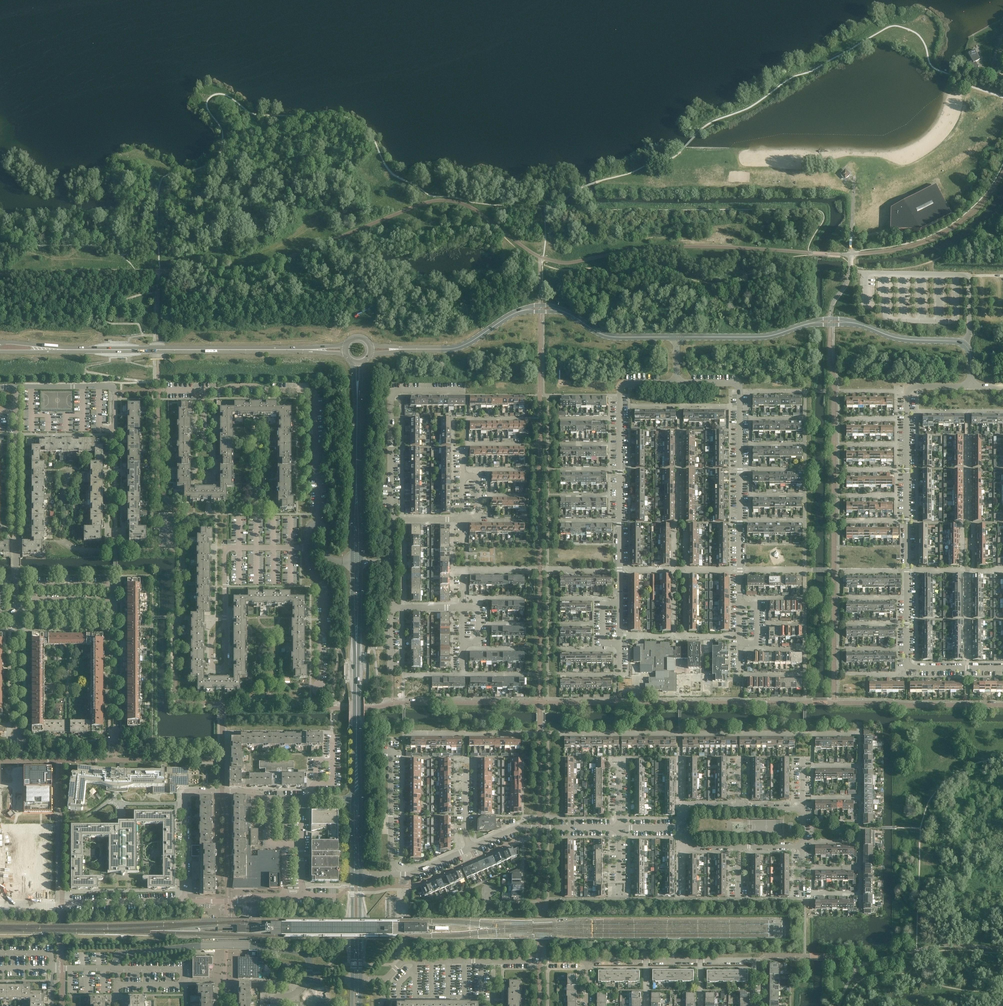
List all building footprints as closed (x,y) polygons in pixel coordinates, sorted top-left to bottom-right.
[(975,62),(980,59),(975,50),(968,53),(972,61),(969,63),(967,62),(966,68),(977,71),(979,66),(977,65),(975,62)] [(848,171),(846,169),(845,170),(842,172),(841,174),(842,175),(844,177),(846,179),(847,178),(849,176),(851,174),(850,173),(848,171)] [(952,214),(942,195),(936,185),(891,209),(890,230),(904,231),(920,231),(952,214)] [(256,414),(255,402),(249,402),(249,403),(247,403),(247,401),(245,401),(245,402),(234,402),(234,408),(234,413),(235,413),(240,413),(240,415),(250,415),(250,414),(256,414)] [(277,413),(277,408),(277,402),(266,402),(266,401),(264,401),(264,403),(262,403),(262,402),(255,402),(256,414),(261,414),(261,416),(271,416),(271,413),(276,413),(277,413)] [(142,418),(142,412),(140,412),(140,403),(127,403),(127,412),(126,412),(126,418),(127,418),(127,423),(140,423),(140,418),(142,418)] [(193,414),(193,403),(181,403),(181,409),(177,409),(177,419),(179,419),(179,424),(191,424),(191,418),(189,418),(189,416),(192,416),(192,414),(193,414)] [(231,430),(231,425),(231,414),(235,414),(235,413),(234,413),(234,408),(220,408),(220,414),(218,414),(218,416),(221,416),(221,418),(220,418),(220,425),(220,431),(221,431),(221,433),(218,433),(218,435),(220,435),(220,446),(232,446),(232,440),(233,440),(233,430),(231,430)] [(291,431),(291,425),(291,418),(290,418),(290,416),(293,416),(293,414),(291,414),(291,408),(277,408),(277,413),(276,413),(276,414),(280,414),(280,427),(280,430),(278,430),(278,440),(279,440),(279,446),(291,446),(291,435),(293,435),(293,433),(290,433),(290,431),(291,431)] [(928,427),(928,424),(928,415),(923,415),(923,416),(919,416),(919,423),(923,423),(923,427),(928,427)] [(142,438),(142,432),(140,432),(140,423),(127,423),(127,432),(126,432),(126,438),(127,438),(127,443),(140,443),(140,438),(142,438)] [(191,446),(191,435),(192,435),(192,433),(189,433),(189,431),(191,431),(191,424),(179,424),(179,430),(177,430),(177,440),(179,440),(179,446),(191,446)] [(67,452),(67,440),(62,440),(62,438),(55,438),(55,440),(50,439),(50,452),(67,452)] [(84,452),(84,440),(79,440),(79,438),(73,438),(73,440),(67,440),(67,452),(84,452)] [(50,452),(50,439),(45,439),(45,441),(35,441),(35,446),(32,446),(32,452),(30,452),(30,458),(32,458),(32,463),(40,463),(40,452),(50,452)] [(103,452),(103,446),(99,446),(99,440),(84,440),(84,452),(95,452),(95,463),(103,463),(103,458),(105,458),(105,452),(103,452)] [(142,458),(142,452),(140,452),(140,443),(127,443),(127,452),(126,452),(126,458),(127,458),(127,463),(140,463),(140,458),(142,458)] [(191,467),(191,460),(189,460),(189,458),(192,458),(192,456),(191,456),(191,446),(179,446),(179,451),(177,451),(177,461),(179,461),(179,472),(177,472),(177,482),(179,482),(179,488),(184,488),(191,488),(191,487),(191,477),(192,477),(192,475),(189,475),(189,473),(191,473),(191,467)] [(233,464),(233,452),(233,451),(232,451),(232,446),(220,446),(220,456),(218,456),(218,458),(221,458),(221,460),(220,460),(220,467),(234,467),(233,464)] [(291,456),(291,446),(279,446),(279,451),(278,451),(278,464),(277,464),(277,467),(291,467),(291,461),(290,461),(290,459),(293,459),(293,456),(291,456)] [(46,478),(46,471),(44,471),(44,470),(44,463),(40,463),(32,463),(32,470),(32,472),(30,472),(30,478),(32,478),(32,483),(44,483),(44,478),(46,478)] [(104,478),(104,471),(103,471),(103,463),(95,463),(90,463),(90,471),(89,471),(89,478),(90,478),(90,483),(103,483),(103,478),(104,478)] [(142,478),(142,472),(140,472),(140,463),(127,463),(127,472),(126,472),(126,478),(127,478),(127,483),(140,483),(140,478),(142,478)] [(233,482),(233,470),(233,469),(234,469),(234,467),(220,467),(220,473),(221,473),(221,475),(218,475),(218,477),(220,477),(220,487),(220,488),(227,488),(232,488),(232,482),(233,482)] [(293,478),(293,475),(290,475),(290,473),(291,473),(291,467),(277,467),(277,470),(278,470),(278,482),(279,482),(279,488),(291,488),(291,478),(293,478)] [(46,495),(46,492),(46,488),(44,488),(44,483),(32,483),(32,488),(30,488),(30,495),(32,495),(32,500),(44,500),(44,495),(46,495)] [(104,495),(104,488),(103,488),(103,483),(90,483),(90,488),(89,488),(89,495),(90,495),(90,500),(103,500),(103,495),(104,495)] [(142,495),(142,492),(142,488),(140,488),(140,483),(127,483),(127,488),(126,488),(126,495),(127,495),(127,500),(140,500),(140,495),(142,495)] [(227,499),(227,488),(220,488),(220,487),(216,487),(216,488),(206,488),(195,488),(195,487),(192,487),(191,487),(191,488),(184,488),(184,499),(190,499),(190,501),(200,501),(200,499),(206,499),(207,499),(211,499),(211,501),(221,501),(221,499),(227,499)] [(293,509),(293,498),(293,496),(290,496),(290,494),(291,494),(291,488),(279,488),(279,494),(276,494),(276,503),(282,503),(282,509),(293,509)] [(46,512),(46,505),(44,505),(44,500),(32,500),(32,505),(30,505),(30,512),(32,512),(32,517),(44,517),(44,512),(46,512)] [(104,512),(104,505),(103,505),(103,500),(90,500),(90,505),(89,505),(89,512),(90,512),(90,517),(103,517),(103,512),(104,512)] [(142,512),(142,505),(140,505),(140,500),(127,500),(127,505),(126,505),(126,512),(127,512),(127,517),(140,517),(140,512),(142,512)] [(46,529),(46,525),(46,522),(44,522),(44,517),(32,517),(32,522),(30,522),(30,529),(32,529),(32,534),(44,534),(44,529),(46,529)] [(101,541),(101,529),(105,529),(104,522),(103,522),(103,517),(90,517),(90,522),(89,522),(89,528),(84,528),(84,541),(90,541),(90,539),(95,539),(95,541),(101,541)] [(146,541),(146,528),(142,528),(142,522),(140,522),(140,517),(127,517),(127,522),(126,522),(126,529),(129,529),(129,541),(135,541),(135,539),(138,539),(140,539),(140,541),(146,541)] [(212,541),(212,530),(200,530),(200,536),(197,536),(197,549),(196,551),(210,551),(210,545),(209,545),(209,543),(212,543),(212,541)] [(43,555),(43,543),(43,541),(43,540),(44,540),(44,534),(32,534),(32,540),(34,540),(34,541),(34,542),(31,542),(31,544),(28,544),(28,542),(22,542),(22,555),(43,555)] [(9,542),(3,542),(3,544),(1,544),(1,542),(0,542),(0,555),(9,555),(9,542)] [(212,562),(212,560),(209,560),(209,558),(210,558),(210,551),(196,551),(196,554),(197,554),(197,566),(198,566),(198,572),(210,572),(210,562),(212,562)] [(210,583),(210,572),(198,572),(198,578),(195,578),(195,585),(195,588),(198,588),(198,593),(210,594),(210,587),(209,587),(209,585),(212,585),(212,583),(210,583)] [(142,590),(142,586),(141,585),(140,585),(140,580),(127,580),(127,588),(125,588),(125,591),(127,591),(127,596),(140,596),(140,591),(141,591),(142,590)] [(269,604),(269,592),(263,592),(263,594),(261,594),(261,591),(259,591),(259,592),(248,592),(248,598),(248,603),(254,603),(254,607),(263,607),(263,604),(269,604)] [(290,603),(290,598),(290,593),(280,592),(280,591),(277,591),(277,594),(275,594),(275,592),(269,592),(269,604),(275,604),(275,607),(284,607),(284,603),(290,603)] [(210,615),(210,604),(212,604),(212,602),(209,602),(209,600),(210,600),(210,594),(198,593),(198,599),(195,599),(195,609),(198,609),(198,614),(192,614),(192,619),(192,620),(189,620),(189,630),(192,630),(192,636),(204,636),(204,629),(203,629),(203,627),(206,627),(206,625),(204,625),(204,619),(204,615),(210,615)] [(142,607),(142,602),(141,602),(140,602),(140,596),(127,596),(127,602),(125,602),(125,605),(127,605),(127,613),(140,613),(140,607),(141,607),(142,607)] [(244,620),(244,615),(244,604),(248,604),(248,603),(248,598),(233,598),(233,604),(232,604),(232,606),(235,606),(235,608),(233,608),(233,620),(233,621),(235,621),(235,623),(232,623),(232,625),(233,625),(233,636),(245,636),(245,630),(247,630),(247,620),(244,620)] [(305,621),(305,615),(305,608),(303,608),(303,606),(306,606),(306,604),(305,604),(305,598),(290,598),(290,603),(290,604),(294,604),(294,620),(291,620),(291,630),(293,630),(293,636),(305,636),(305,625),(306,625),(306,623),(303,623),(303,621),(305,621)] [(140,634),(140,628),(140,624),(141,624),(142,623),(142,618),(141,618),(140,618),(140,613),(127,613),(127,620),(125,620),(125,624),(127,624),(127,629),(128,637),(125,637),(125,640),(127,640),(127,645),(140,645),(140,640),(141,640),(142,639),(142,635),(141,634),(140,634)] [(49,646),(49,645),(49,634),(32,634),(32,651),(43,651),(43,646),(49,646)] [(76,645),(76,634),(60,634),(60,645),(76,645)] [(103,651),(103,634),(86,634),(86,645),(86,646),(93,646),(93,651),(103,651)] [(204,646),(204,636),(192,636),(192,642),(189,642),(189,646),(189,651),(192,651),(192,657),(204,657),(204,651),(203,651),(203,650),(203,649),(206,649),(206,646),(204,646)] [(247,654),(247,642),(245,642),(245,636),(233,636),(233,646),(232,646),(232,649),(234,649),(234,651),(233,651),(233,657),(247,657),(247,654)] [(305,646),(305,636),(293,636),(293,642),(291,642),(291,654),(291,657),(305,657),(305,651),(303,651),(303,649),(306,649),(306,646),(305,646)] [(674,659),(677,659),(687,659),(688,659),(688,669),(701,668),(701,644),(688,644),(688,647),(687,647),(676,647),(675,651),(673,651),(673,648),(669,648),(669,643),(661,643),(661,648),(656,648),(656,642),(645,642),(645,645),(637,645),(637,648),(634,648),(634,663),(640,663),(640,673),(656,673),(656,678),(649,678),(649,684),(645,684),(645,691),(662,691),(662,692),(677,692),(677,674),(668,674),(668,671),(674,671),(674,659)] [(725,665),(725,660),(728,660),(728,656),(728,654),(728,650),(725,650),(725,647),(725,644),(719,644),(716,644),(712,644),(712,648),(713,648),(713,653),(709,653),(709,660),(713,660),(713,665),(709,665),(709,672),(713,672),(713,675),(712,675),(713,675),(713,678),(712,678),(712,681),(716,681),(722,681),(725,681),(725,678),(725,675),(728,675),(728,671),(728,669),(728,665),(725,665)] [(142,656),(142,651),(141,650),(140,650),(140,645),(127,645),(127,650),(125,650),(125,653),(127,653),(127,662),(140,662),(140,656),(141,656),(142,656)] [(44,667),(44,651),(43,651),(32,651),(32,659),(30,659),(30,662),(32,662),(32,667),(44,667)] [(105,662),(105,659),(103,659),(103,651),(93,651),(91,651),(91,667),(103,667),(103,662),(105,662)] [(204,678),(204,677),(204,667),(206,667),(206,665),(203,665),(203,663),(204,663),(204,657),(192,657),(192,663),(189,663),(189,672),(192,672),(192,678),(197,678),(204,678)] [(247,672),(247,663),(247,659),(247,657),(233,657),(233,663),(234,663),(234,665),(232,665),(232,667),(233,667),(233,677),(233,678),(240,678),(245,678),(245,672),(247,672)] [(307,678),(307,667),(306,667),(306,665),(303,665),(303,663),(305,663),(305,657),(291,657),(291,659),(291,672),(295,672),(295,678),(307,678)] [(142,672),(142,667),(141,667),(140,667),(140,662),(127,662),(127,670),(125,670),(125,673),(127,673),(127,678),(140,678),(140,673),(141,673),(142,672)] [(44,684),(44,673),(44,667),(32,667),(32,672),(30,672),(30,676),(32,676),(32,684),(44,684)] [(105,675),(105,673),(105,672),(103,672),(103,667),(91,667),(91,684),(103,684),(103,675),(105,675)] [(240,689),(240,678),(233,678),(233,677),(232,677),(232,678),(229,678),(222,678),(208,678),(206,678),(206,677),(204,677),(204,678),(197,678),(197,689),(203,689),(203,691),(213,691),(213,689),(219,689),(222,689),(224,689),(224,691),(234,691),(234,689),(240,689)] [(142,688),(142,684),(141,683),(140,683),(140,678),(127,678),(127,683),(125,683),(125,686),(127,686),(127,694),(140,694),(140,689),(141,689),(142,688)] [(906,690),(906,686),(904,685),(904,682),(893,682),(893,692),(898,692),(898,690),(906,690)] [(44,700),(44,684),(32,684),(32,692),(30,692),(30,695),(32,695),(32,700),(44,700)] [(105,695),(105,692),(103,692),(103,684),(91,684),(91,700),(103,700),(103,695),(105,695)] [(142,705),(142,700),(141,699),(140,699),(140,694),(127,694),(127,702),(125,702),(125,705),(127,705),(127,710),(140,710),(140,705),(141,705),(142,705)] [(44,716),(44,705),(44,700),(32,700),(32,705),(30,705),(30,708),(32,708),(32,716),(43,716),(44,716)] [(105,708),(105,705),(103,705),(103,700),(91,700),(91,716),(93,716),(103,716),(103,708),(105,708)] [(142,721),(142,716),(141,716),(140,716),(140,710),(127,710),(127,716),(125,716),(125,719),(127,719),(127,727),(140,727),(140,721),(141,721),(142,721)] [(48,733),(48,722),(43,722),(43,716),(32,716),(32,733),(48,733)] [(103,733),(103,716),(93,716),(93,722),(87,722),(87,733),(103,733)] [(65,734),(65,722),(48,722),(48,733),(48,734),(54,734),(54,736),(57,736),(57,734),(65,734)] [(87,734),(87,733),(87,722),(70,722),(70,734),(78,734),(78,736),(81,736),(81,734),(87,734)] [(257,746),(257,734),(258,734),(253,734),(251,734),(251,736),(249,736),(249,734),(247,734),(241,734),(241,738),(241,746),(257,746)] [(273,746),(273,734),(268,734),(268,736),(265,736),(265,734),(263,734),(258,734),(257,734),(257,746),(262,746),(262,750),(265,751),(268,750),(268,746),(273,746)] [(290,746),(290,734),(284,734),(284,736),(282,736),(282,734),(280,734),(279,734),(273,734),(273,746),(279,746),(279,750),(282,751),(285,750),(285,746),(290,746)] [(306,746),(306,734),(300,734),(300,736),(298,736),(298,734),(296,734),(295,734),(290,734),(290,746),(295,746),(295,750),(298,751),(301,750),(301,746),(306,746)] [(322,746),(322,734),(314,734),(312,734),(306,734),(306,746),(311,746),(311,753),(314,754),(317,753),(317,746),(322,746)] [(241,746),(241,738),(231,738),(231,744),(232,744),(232,746),(230,746),(230,748),(231,749),(231,754),(241,754),(241,746)] [(415,746),(415,738),(410,738),(410,741),(407,741),(407,747),(410,747),(410,746),(415,746)] [(242,765),(242,760),(243,760),(243,754),(241,754),(231,754),(231,760),(230,760),(230,762),(232,762),(232,765),(231,765),(231,770),(246,770),(246,765),(242,765)] [(306,779),(306,770),(298,770),(298,773),(287,773),(287,769),(294,769),(294,762),(293,762),(293,761),(259,761),(259,762),(259,769),(265,769),(265,773),(249,773),(249,779),(246,779),(246,770),(231,770),(229,770),(229,778),(228,778),(228,779),(228,780),(229,781),(230,781),(230,786),(229,786),(229,787),(230,787),(233,787),(234,787),(237,787),(238,787),(242,787),(243,787),(246,787),(246,786),(249,786),(249,787),(253,787),(253,786),(254,786),(255,786),(256,786),(257,787),(264,787),(264,786),(265,786),(266,786),(267,786),(268,787),(276,787),(276,788),(279,789),(282,788),(282,787),(285,787),(286,786),(287,786),(289,786),(289,787),(296,787),(297,786),(298,786),(299,786),(300,787),(303,787),(303,788),(306,788),(306,784),(306,783),(306,780),(306,779)] [(71,779),(68,810),(71,810),(76,811),(81,811),(82,811),(82,810),(83,810),(83,809),(82,808),(81,808),(79,807),(80,805),(83,805),(84,798),(85,784),(101,785),(103,786),(105,787),(108,788),(110,789),(113,789),(113,790),(115,791),(121,791),(122,791),(122,790),(124,789),(127,789),(129,788),(132,788),(134,787),(148,787),(153,787),(153,794),(162,794),(167,794),(176,794),(176,787),(188,787),(188,786),(188,776),(188,768),(176,768),(173,768),(167,768),(167,773),(164,773),(164,770),(164,769),(164,768),(163,768),(162,768),(161,769),(161,770),(161,772),(154,772),(154,771),(150,771),(150,772),(142,772),(142,771),(138,771),(138,772),(130,772),(130,771),(126,771),(126,772),(123,772),(122,772),(119,772),(119,771),(118,771),(117,772),(114,772),(110,771),(110,770),(108,770),(106,770),(106,771),(105,771),(98,770),(98,769),(94,769),(94,770),(86,769),(86,768),(82,767),(82,768),(81,768),(78,768),(76,768),(76,770),(76,774),(73,774),(72,774),(71,775),(71,776),(72,776),(72,777),(73,777),(73,779),(71,779)] [(25,768),(24,768),(24,769),(24,773),(24,777),(24,782),(24,783),(24,787),(24,789),(24,794),(24,795),(24,799),(24,803),(24,807),(24,811),(24,812),(25,812),(29,812),(40,812),(42,812),(47,812),(51,812),(52,812),(52,811),(52,807),(52,803),(52,799),(52,794),(52,789),(52,787),(52,783),(52,781),(52,780),(52,779),(52,778),(52,775),(52,769),(52,768),(50,768),(45,768),(41,768),(37,768),(31,768),(25,768)] [(212,805),(212,803),(212,797),(200,797),(200,802),(196,802),(195,805),(196,808),(200,808),(200,813),(212,813),(212,808),(210,808),(210,805),(212,805)] [(251,824),(251,819),(251,814),(251,813),(251,808),(251,803),(251,802),(251,797),(243,797),(241,797),(233,797),(233,805),(233,806),(233,821),(233,822),(233,837),(233,838),(233,846),(258,846),(258,829),(251,829),(251,824)] [(137,872),(137,824),(163,824),(163,877),(144,877),(143,877),(143,878),(142,878),(142,879),(143,879),(143,880),(144,880),(147,880),(147,889),(152,889),(152,888),(157,888),(157,889),(165,889),(165,888),(170,888),(170,889),(174,889),(174,848),(174,843),(174,835),(174,830),(174,822),(174,817),(174,812),(164,812),(134,812),(134,822),(118,822),(118,826),(81,826),(71,826),(71,830),(72,830),(72,835),(71,835),(71,843),(72,843),(72,848),(71,848),(71,889),(76,889),(76,888),(80,888),(80,889),(89,889),(89,888),(94,888),(94,889),(98,889),(98,880),(101,880),(102,880),(103,880),(103,879),(103,878),(103,877),(102,877),(83,877),(83,837),(109,837),(109,872),(108,872),(108,873),(121,873),(121,874),(121,875),(122,875),(122,876),(123,876),(124,875),(124,874),(124,873),(138,873),(138,872),(137,872)] [(325,829),(325,824),(327,824),(327,839),(335,839),(335,824),(338,824),(338,812),(311,812),(311,819),(311,820),(312,820),(312,824),(311,824),(311,831),(325,829)] [(212,822),(212,821),(212,820),(212,819),(212,813),(200,813),(200,818),(196,818),(195,821),(196,824),(200,824),(200,830),(212,830),(212,824),(210,824),(210,822),(212,822)] [(500,828),(500,824),(495,822),(495,817),(478,817),(478,832),(487,832),(488,834),(495,831),(494,831),(497,829),(500,828)] [(212,838),(212,836),(212,835),(212,830),(200,830),(200,835),(196,835),(195,838),(196,841),(200,841),(200,846),(212,846),(212,840),(210,840),(210,838),(212,838)] [(45,863),(45,839),(43,839),(43,836),(34,836),(35,839),(29,839),(30,845),(28,849),(24,849),(20,858),(18,858),(18,866),(15,865),(15,872),(18,872),(18,877),(22,879),(22,889),(31,889),(31,895),(42,895),(42,889),(45,889),(44,879),(48,879),(48,872),(50,872),(50,866),(47,866),(47,863),(45,863)] [(338,870),(338,842),(311,842),(311,853),(312,853),(312,858),(311,858),(311,878),(312,878),(312,882),(338,882),(338,872),(339,872),(339,871),(339,870),(338,870)] [(215,871),(215,870),(215,855),(215,854),(215,846),(212,846),(200,846),(192,846),(192,857),(200,857),(200,862),(192,862),(192,879),(200,879),(200,884),(200,889),(200,895),(206,895),(208,895),(215,895),(215,887),(215,886),(215,871)] [(234,889),(280,889),(280,851),(258,851),(258,857),(251,857),(251,846),(233,846),(233,853),(233,854),(233,855),(233,870),(233,871),(233,879),(234,879),(234,889)] [(857,860),(857,849),(854,849),(854,846),(848,846),(848,855),(854,855),(856,860),(857,860)] [(519,855),(518,847),(513,849),(512,847),(507,850),(511,858),(512,858),(516,856),(519,855)] [(511,858),(507,850),(502,852),(506,860),(510,859),(511,861),(513,860),(512,858),(511,858)] [(506,860),(502,852),(497,854),(501,863),(502,862),(506,860)] [(501,863),(497,854),(492,856),(496,865),(500,863),(501,865),(503,864),(502,862),(501,863)] [(496,865),(492,856),(487,858),(491,867),(492,867),(496,865)] [(491,867),(487,858),(482,861),(486,869),(490,867),(491,869),(493,869),(492,867),(491,867)] [(486,869),(482,861),(478,863),(481,871),(482,871),(486,869)] [(481,871),(478,863),(473,865),(476,874),(481,872),(481,874),(483,873),(482,871),(481,871)] [(476,874),(473,865),(468,867),(471,876),(472,875),(476,874)] [(471,876),(468,867),(463,869),(466,878),(471,876),(472,878),(473,877),(472,875),(471,876)] [(464,879),(460,870),(455,873),(459,881),(460,881),(464,879)] [(857,885),(857,874),(854,874),(854,872),(848,872),(848,880),(854,880),(854,881),(856,885),(857,885)] [(459,881),(455,873),(450,875),(454,883),(458,882),(459,884),(461,883),(460,881),(459,881)] [(454,883),(450,875),(445,877),(449,886),(450,885),(454,883)] [(449,886),(445,877),(440,879),(444,888),(448,886),(449,888),(451,887),(450,885),(449,886)] [(444,888),(440,879),(436,881),(439,890),(440,890),(444,888)] [(439,890),(436,881),(431,884),(434,892),(439,890),(439,892),(441,892),(440,890),(439,890)] [(434,892),(431,884),(426,886),(429,894),(430,894),(434,892)] [(429,894),(426,886),(421,888),(424,897),(429,895),(430,897),(431,896),(430,894),(429,894)] [(521,897),(521,894),(521,892),(511,892),(511,897),(513,897),(513,900),(521,900),(521,897)] [(857,909),(857,901),(854,901),(848,901),(848,909),(854,909),(857,909)] [(411,924),(404,924),(404,933),(411,933),(427,933),(427,924),(411,924)] [(259,979),(259,964),(258,964),(258,962),(264,962),(264,957),(262,957),(262,955),(259,955),(259,953),(257,953),(257,957),(250,957),(250,952),(248,952),(248,955),(245,955),(245,957),(238,957),(238,979),(259,979)] [(211,979),(211,967),(215,967),(215,958),(194,958),(194,979),(211,979)] [(295,973),(295,965),(294,965),(293,965),(292,965),(291,965),(290,964),(288,964),(287,963),(286,963),(285,963),(284,963),(283,963),(283,972),(286,973),(295,973)] [(612,982),(612,971),(607,971),(607,969),(604,969),(604,971),(599,971),(599,982),(601,982),(610,982),(612,982)] [(626,982),(626,971),(620,971),(620,969),(618,969),(618,971),(612,971),(612,982),(615,982),(618,982),(623,982),(626,982)] [(640,982),(640,971),(634,971),(634,969),(631,969),(631,971),(626,971),(626,982),(628,982),(637,982),(640,982)] [(667,982),(667,971),(661,971),(661,969),(659,969),(659,971),(653,971),(653,982),(656,982),(664,982),(667,982)] [(680,982),(680,971),(675,971),(675,969),(672,969),(672,971),(667,971),(667,982),(669,982),(673,982),(678,982),(680,982)] [(694,982),(694,971),(688,971),(688,969),(686,969),(686,971),(680,971),(680,982),(683,982),(691,982),(694,982)] [(721,982),(721,971),(715,971),(715,969),(713,969),(713,971),(707,971),(707,982),(710,982),(718,982),(721,982)] [(734,982),(734,971),(729,971),(729,969),(726,969),(726,971),(721,971),(721,982),(723,982),(729,982),(732,982),(734,982)] [(748,982),(748,971),(742,971),(742,969),(740,969),(740,971),(734,971),(734,982),(737,982),(745,982),(748,982)] [(30,1000),(30,991),(31,991),(31,986),(30,986),(30,987),(28,987),(28,982),(23,982),(23,985),(24,985),(24,986),(18,986),(18,987),(15,987),(15,986),(15,1000),(30,1000)] [(520,996),(520,987),(520,985),(519,984),(519,982),(508,982),(508,988),(507,988),(506,988),(506,989),(507,989),(507,990),(508,990),(508,998),(519,998),(519,996),(520,996)] [(255,992),(254,989),(251,989),(251,983),(239,983),(239,990),(240,990),(240,992),(238,992),(238,994),(239,994),(239,1000),(251,1000),(251,995),(254,995),(255,992)] [(15,1000),(15,986),(15,987),(13,987),(13,986),(1,986),(1,987),(1,1000),(15,1000)] [(213,1003),(213,989),(213,986),(198,986),(198,995),(201,995),(201,1003),(213,1003)] [(44,998),(43,998),(43,996),(44,996),(48,996),(48,991),(31,991),(30,991),(30,1000),(30,1005),(44,1005),(44,998)] [(145,1001),(145,996),(130,996),(130,1005),(145,1005),(145,1001)] [(105,1001),(105,997),(90,997),(90,1005),(105,1005),(105,1001)]
